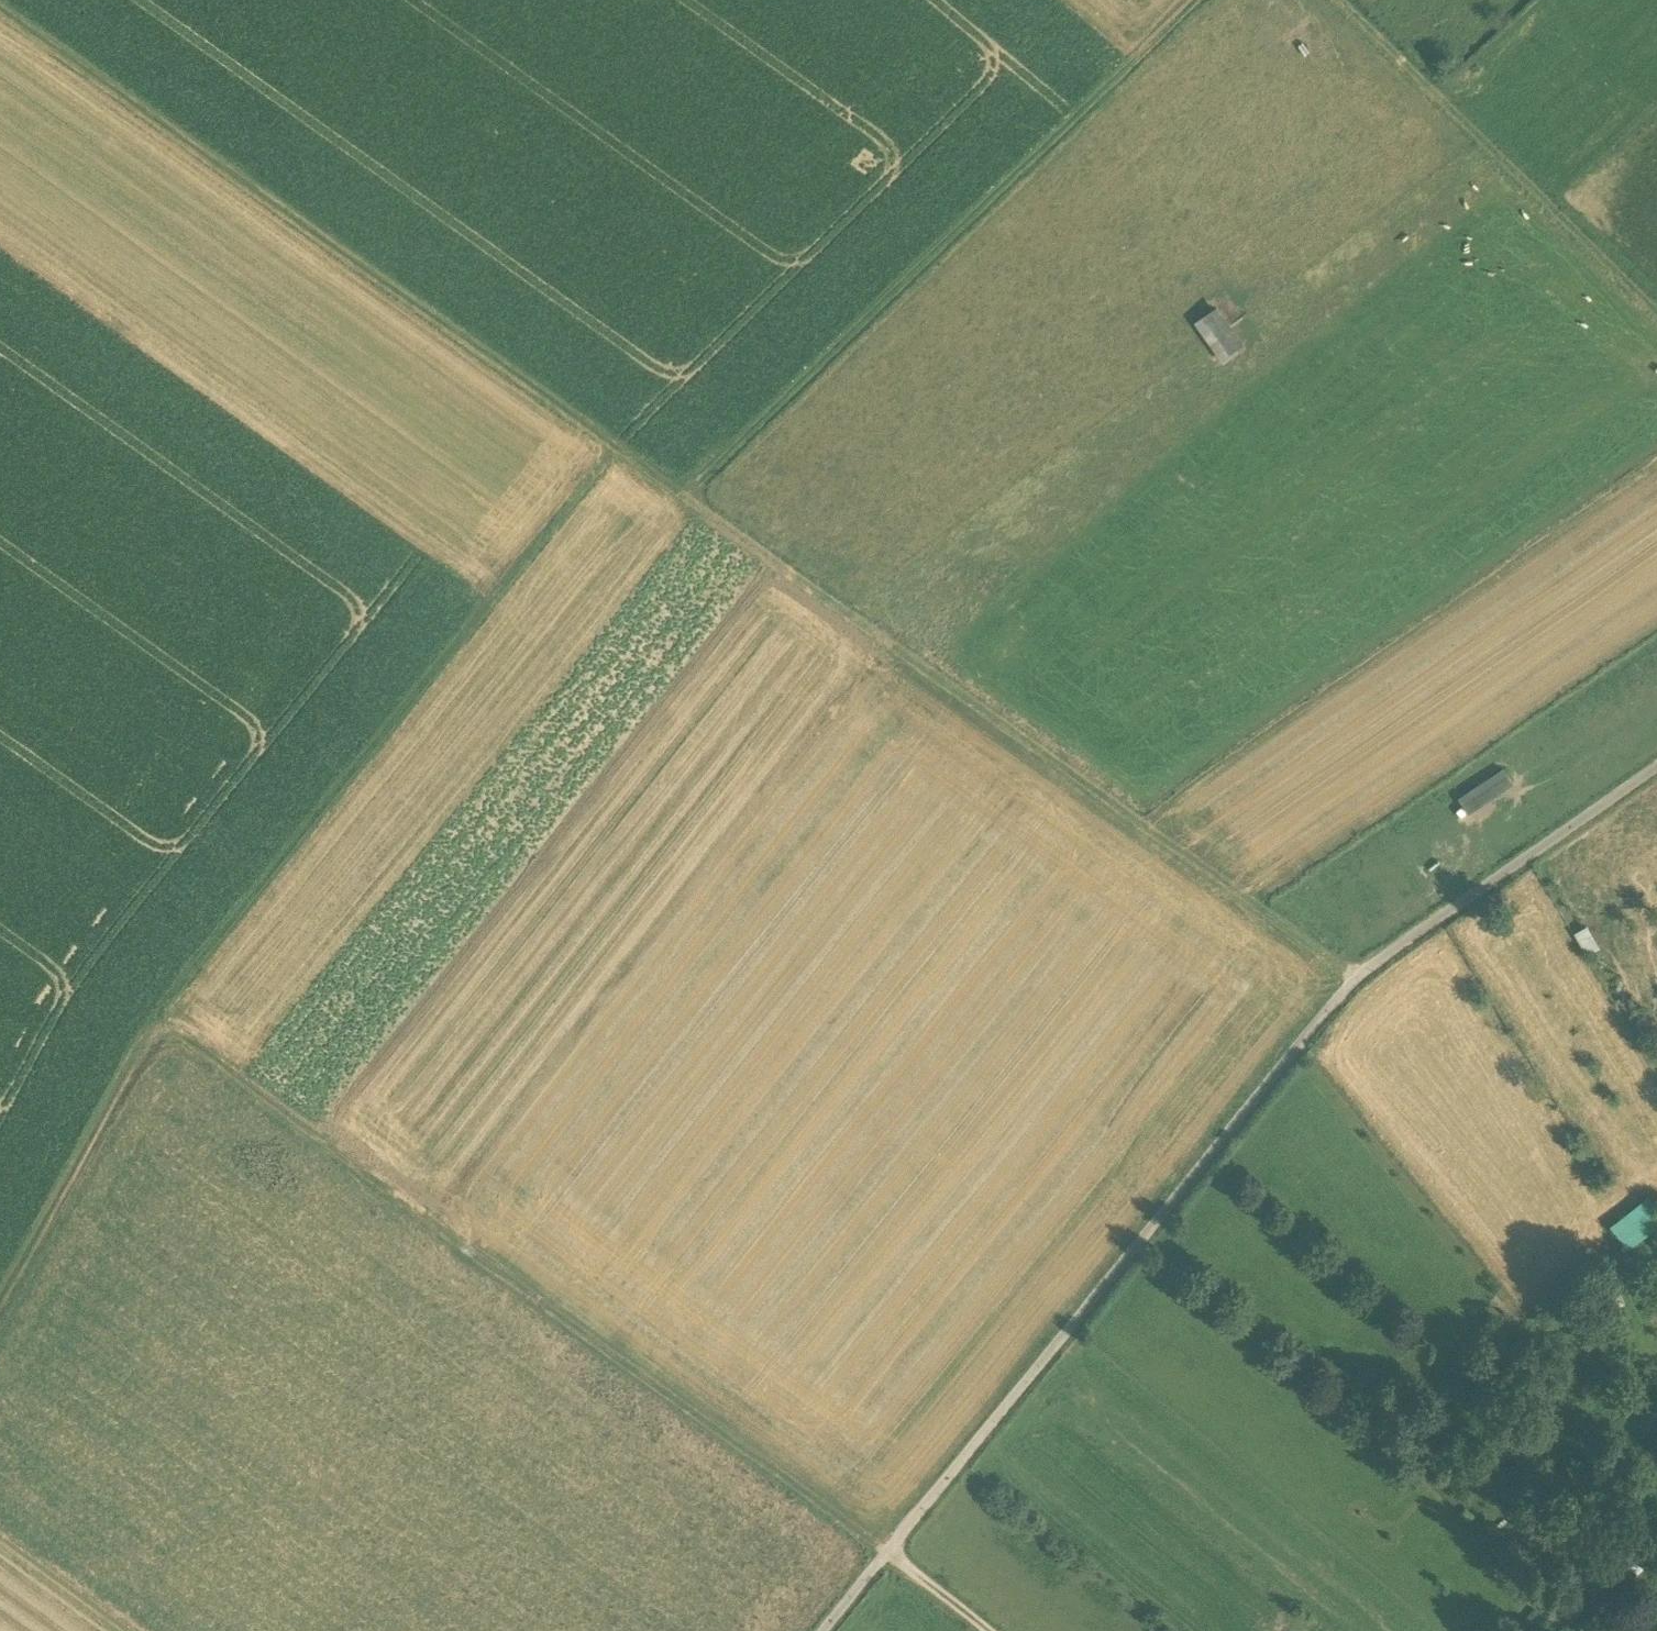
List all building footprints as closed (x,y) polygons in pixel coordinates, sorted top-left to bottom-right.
[(1221,305),(1196,319),(1219,362),(1244,348),(1221,305)] [(1534,745),(1481,780),(1491,796),(1545,761),(1534,745)] [(1592,928),(1581,934),(1592,956),(1603,950),(1592,928)] [(1614,1222),(1632,1250),(1656,1235),(1656,1195),(1614,1222)]
